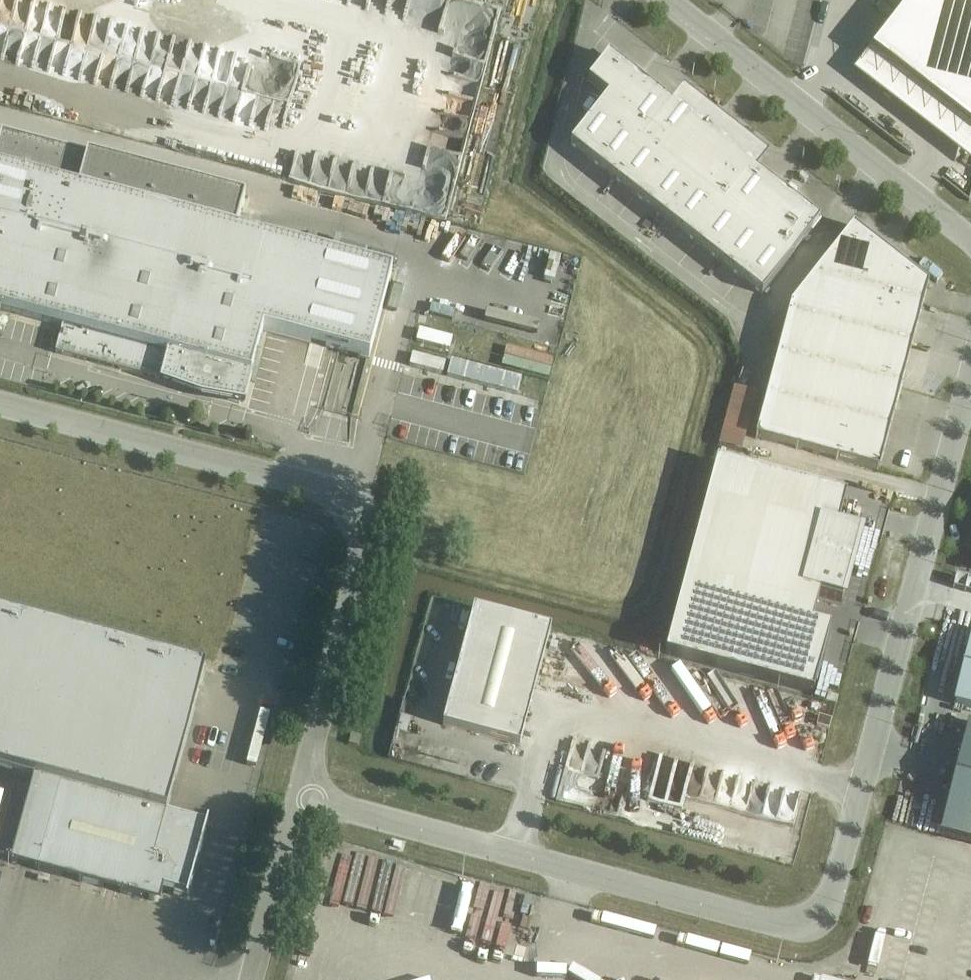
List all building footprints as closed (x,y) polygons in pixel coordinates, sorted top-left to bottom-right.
[(407,20),(430,26),(428,33),(440,36),(449,0),(385,0),(393,2),(393,3),(410,7),(407,20)] [(894,35),(923,52),(970,82),(970,0),(914,0),(894,35)] [(488,58),(498,9),(464,2),(460,20),(469,22),(463,53),(488,58)] [(447,54),(458,54),(457,33),(446,34),(447,54)] [(587,81),(607,96),(608,95),(631,113),(651,87),(608,54),(587,81)] [(644,142),(673,105),(651,87),(631,113),(622,124),(644,142)] [(592,162),(622,124),(631,113),(608,95),(607,96),(570,144),(592,162)] [(705,190),(734,153),(673,105),(644,142),(666,159),(695,182),(705,190)] [(622,124),(592,162),(614,179),(644,142),(622,124)] [(62,326),(55,353),(160,380),(160,383),(201,398),(245,406),(253,375),(251,374),(263,331),(369,358),(392,272),(230,229),(238,197),(1,134),(0,137),(0,310),(62,326)] [(644,142),(614,179),(636,196),(666,159),(644,142)] [(705,190),(725,205),(754,168),(734,153),(705,190)] [(666,220),(695,182),(666,159),(636,196),(666,220)] [(725,205),(747,223),(776,186),(754,168),(725,205)] [(725,205),(705,190),(695,182),(666,220),(695,243),(725,205)] [(747,223),(769,240),(791,258),(820,221),(776,186),(747,223)] [(725,205),(695,243),(717,260),(747,223),(725,205)] [(717,260),(739,277),(769,240),(747,223),(717,260)] [(854,226),(814,276),(860,288),(923,305),(928,285),(854,226)] [(762,295),(791,258),(769,240),(739,277),(762,295)] [(788,313),(912,346),(923,305),(860,288),(814,276),(791,305),(788,313)] [(549,343),(556,309),(524,303),(517,337),(549,343)] [(788,313),(777,355),(901,388),(912,346),(788,313)] [(412,354),(409,366),(443,374),(446,362),(412,354)] [(777,355),(766,397),(890,429),(901,388),(777,355)] [(447,375),(446,376),(517,395),(522,379),(451,360),(447,375)] [(716,443),(739,450),(755,393),(732,386),(716,443)] [(890,429),(766,397),(755,438),(879,471),(890,429)] [(717,463),(666,655),(813,694),(830,629),(812,624),(820,596),(842,602),(860,533),(838,527),(846,497),(717,463)] [(551,630),(474,609),(443,725),(520,745),(551,630)] [(34,778),(16,844),(10,863),(143,899),(145,893),(149,894),(149,898),(151,901),(155,902),(158,900),(160,897),(161,897),(163,888),(170,890),(188,895),(207,824),(166,813),(187,736),(205,669),(0,613),(0,769),(34,778)] [(955,705),(970,709),(970,640),(955,705)] [(969,724),(942,832),(970,840),(970,724),(969,724)] [(361,737),(351,734),(349,744),(359,747),(361,737)]
